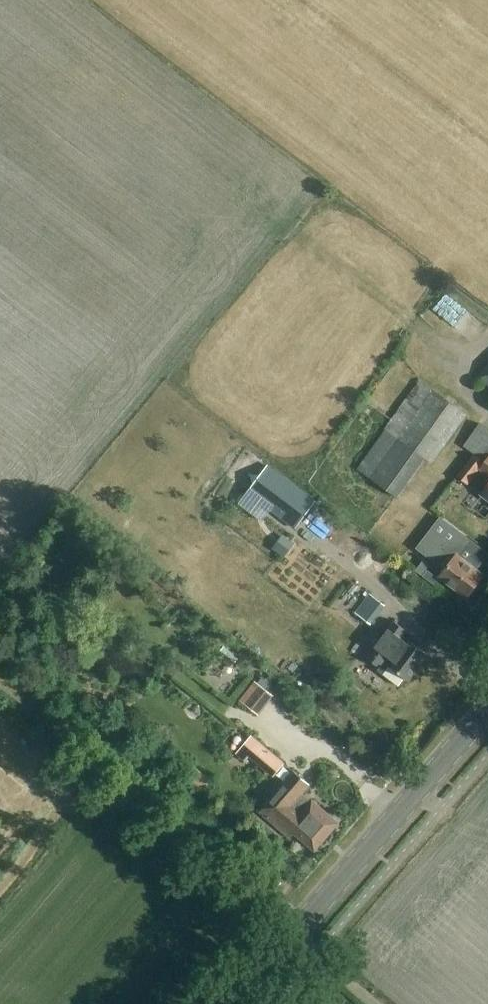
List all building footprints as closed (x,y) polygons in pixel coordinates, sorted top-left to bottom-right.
[(478,377),(487,385),(487,365),(478,377)] [(434,464),(468,415),(420,381),(358,469),(399,498),(427,459),(434,464)] [(464,446),(475,455),(484,461),(487,455),(487,430),(480,424),(464,446)] [(469,484),(480,470),(486,462),(484,461),(475,455),(458,476),(469,484)] [(248,492),(296,529),(315,503),(267,466),(248,492)] [(417,548),(446,570),(440,578),(468,600),(471,596),(474,596),(479,589),(478,586),(484,578),(467,565),(469,563),(459,556),(470,541),(440,518),(417,548)] [(280,553),(284,556),(288,551),(292,547),(294,544),(284,537),(275,549),(280,553)] [(431,564),(425,559),(416,571),(422,576),(431,564)] [(440,578),(428,570),(423,576),(435,585),(440,578)] [(370,594),(356,613),(370,625),(385,605),(370,594)] [(395,621),(366,657),(380,668),(378,671),(399,687),(404,680),(409,683),(429,657),(412,643),(408,645),(405,643),(412,633),(395,621)] [(225,647),(217,655),(231,668),(239,659),(225,647)] [(326,700),(318,694),(312,701),(320,707),(326,700)] [(260,715),(265,700),(253,695),(247,711),(260,715)] [(245,761),(250,756),(274,776),(285,764),(252,736),(236,754),(245,761)] [(290,774),(258,813),(289,839),(294,833),(316,851),(340,823),(315,802),(313,804),(309,801),(301,811),(294,804),(311,785),(296,773),(293,777),(290,774)]
